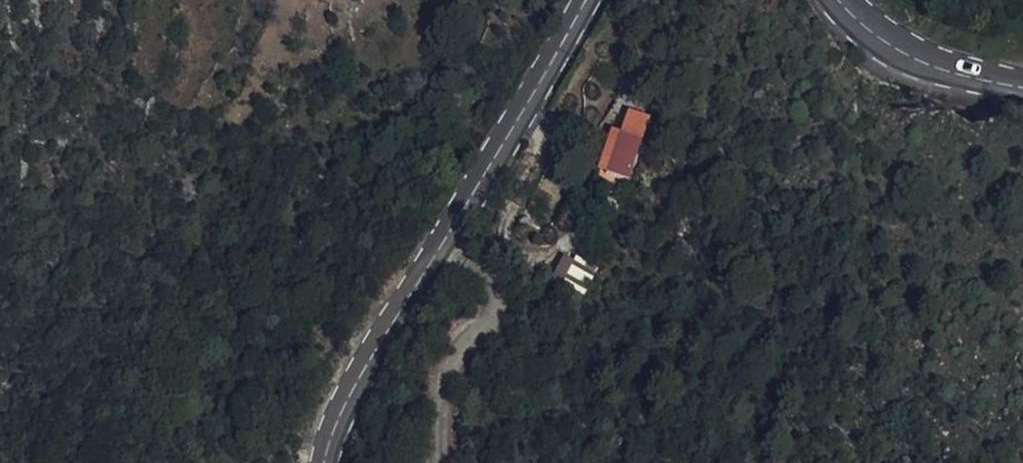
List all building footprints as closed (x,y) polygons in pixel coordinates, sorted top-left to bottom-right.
[(623,179),(646,122),(622,113),(614,134),(610,132),(595,168),(623,179)] [(572,276),(586,259),(573,247),(558,265),(572,276)]
